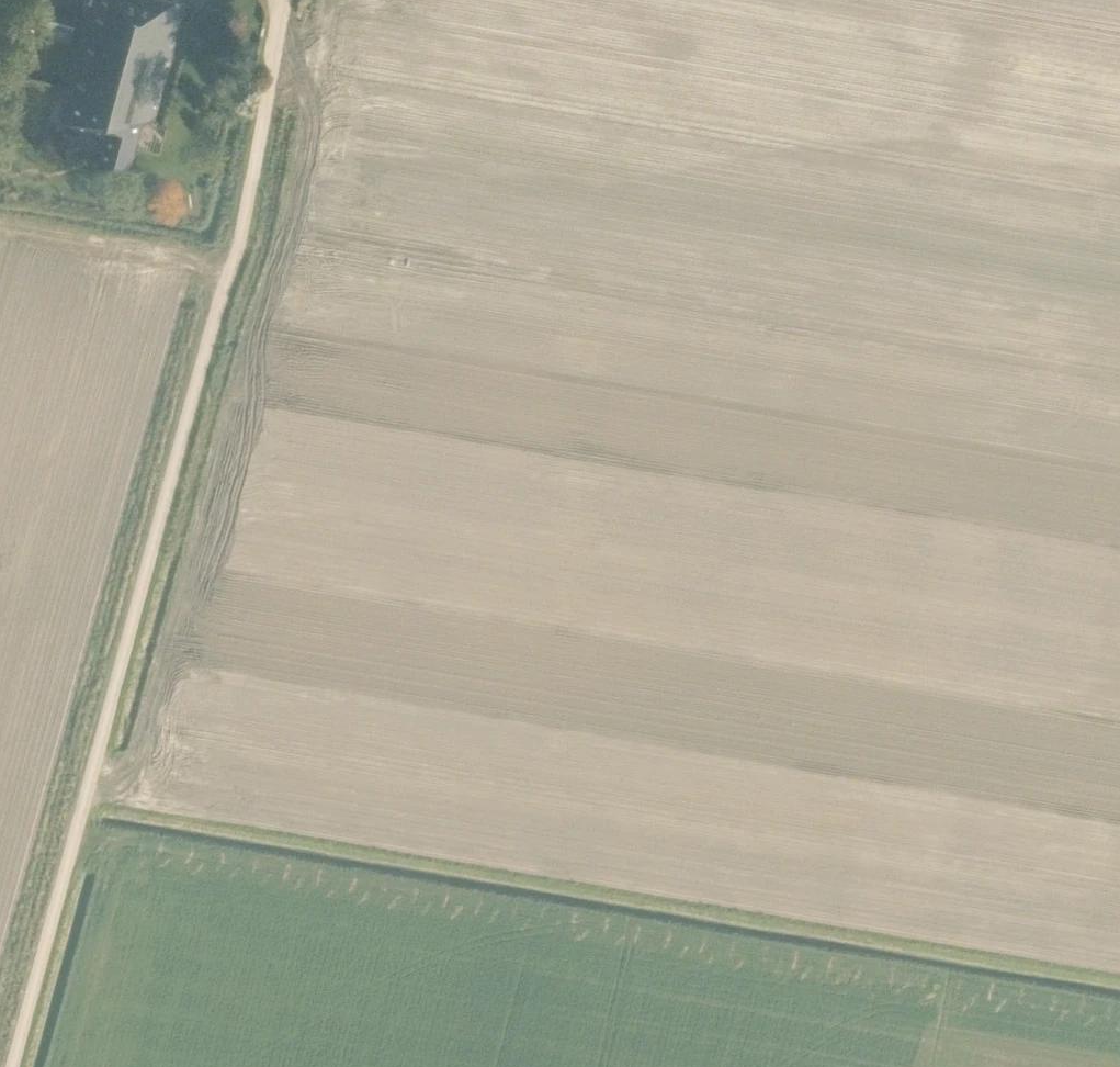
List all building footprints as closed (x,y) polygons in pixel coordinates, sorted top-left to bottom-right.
[(62,116),(107,128),(98,162),(128,170),(143,115),(154,117),(186,0),(94,0),(62,116)] [(79,134),(65,130),(61,147),(75,150),(79,134)]
